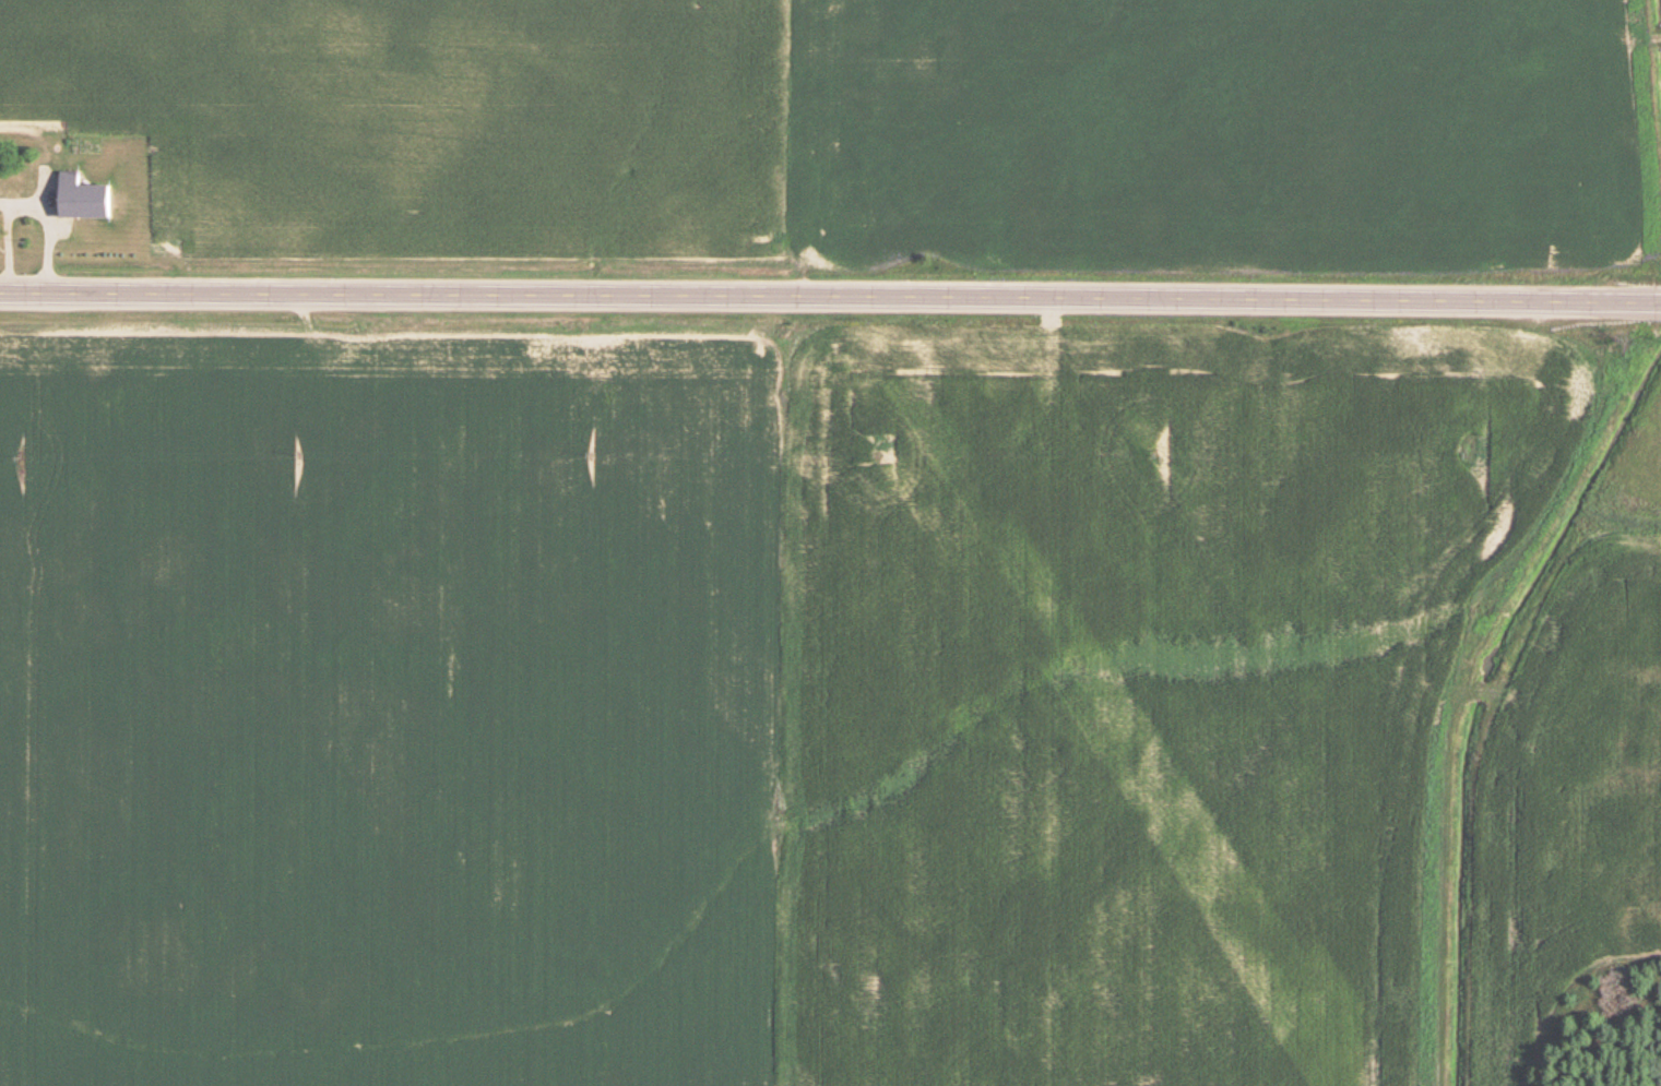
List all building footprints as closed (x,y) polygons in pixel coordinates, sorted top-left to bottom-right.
[(86,182),(86,169),(63,169),(63,214),(120,214),(120,182),(86,182)]
